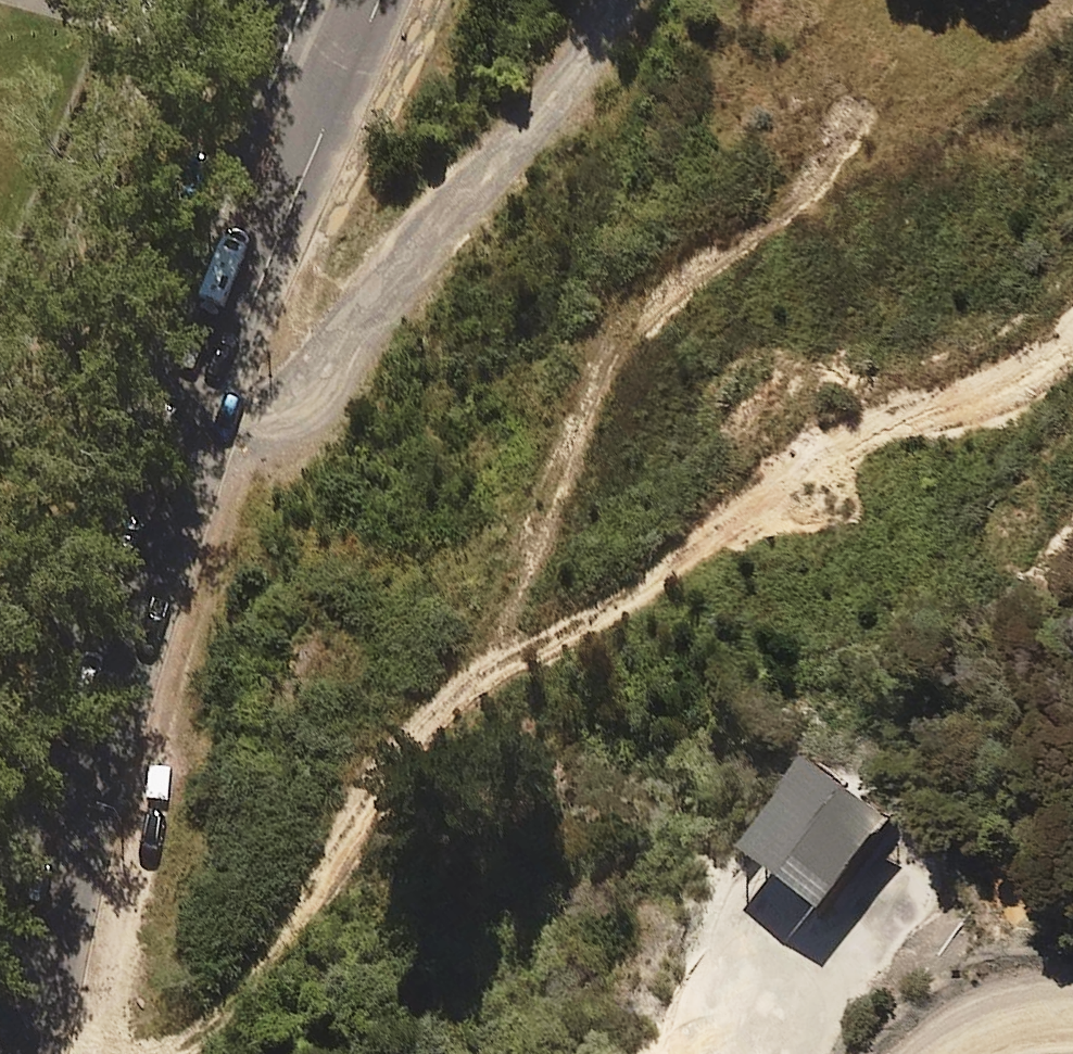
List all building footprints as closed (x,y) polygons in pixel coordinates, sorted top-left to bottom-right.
[(883,820),(800,756),(731,847),(771,877),(815,910),(883,820)]
